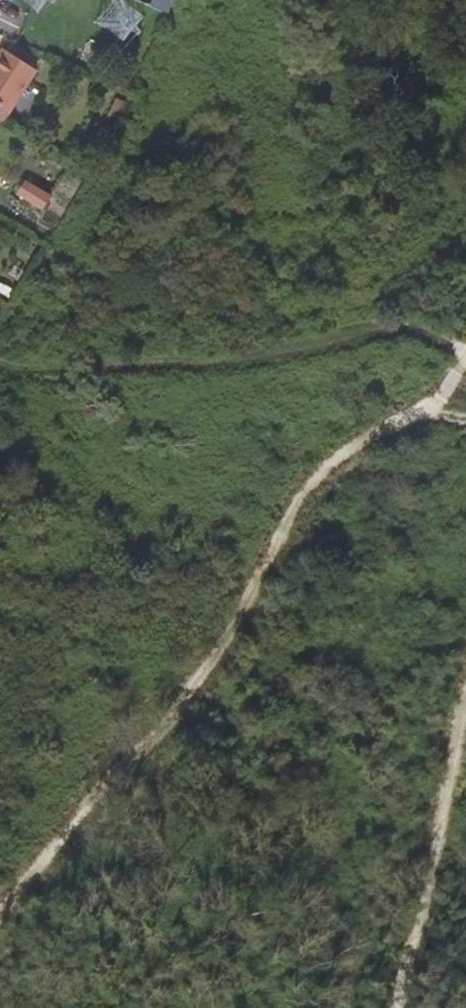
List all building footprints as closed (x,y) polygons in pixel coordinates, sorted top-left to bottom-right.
[(1,124),(36,70),(0,47),(0,123),(1,124)] [(128,108),(130,103),(116,97),(108,114),(122,120),(128,108)]
